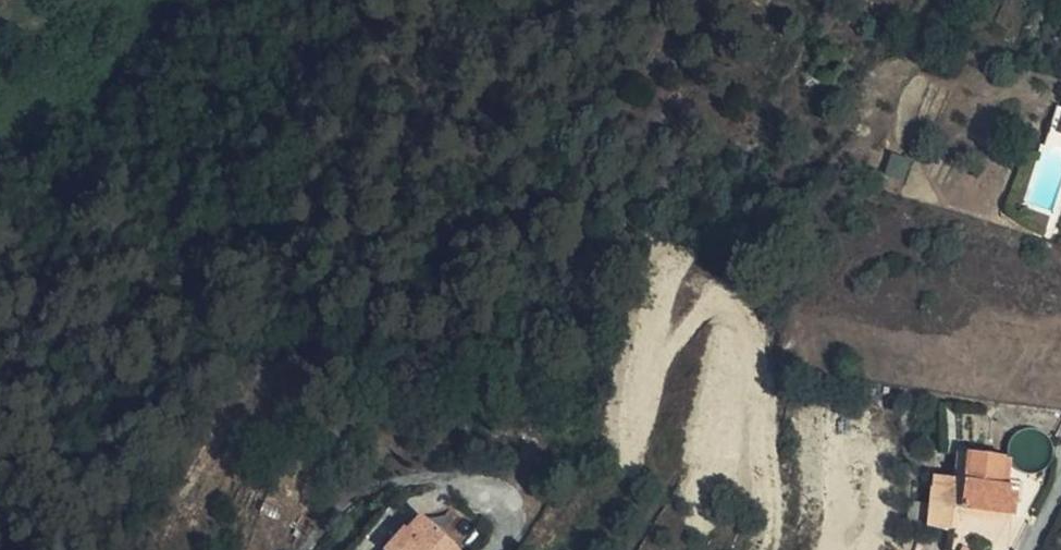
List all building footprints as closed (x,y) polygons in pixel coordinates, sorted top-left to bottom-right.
[(933,503),(913,502),(911,526),(953,529),(956,507),(1015,513),(1018,485),(1009,484),(1002,484),(1005,457),(969,453),(967,478),(957,478),(936,476),(933,503)] [(967,478),(969,453),(960,453),(957,478),(967,478)] [(1005,457),(1002,484),(1009,484),(1012,458),(1005,457)] [(420,520),(403,534),(409,541),(400,549),(448,549),(420,520)] [(403,534),(400,531),(383,548),(385,549),(400,549),(409,541),(403,534)] [(950,549),(972,549),(973,537),(952,533),(950,549)]
